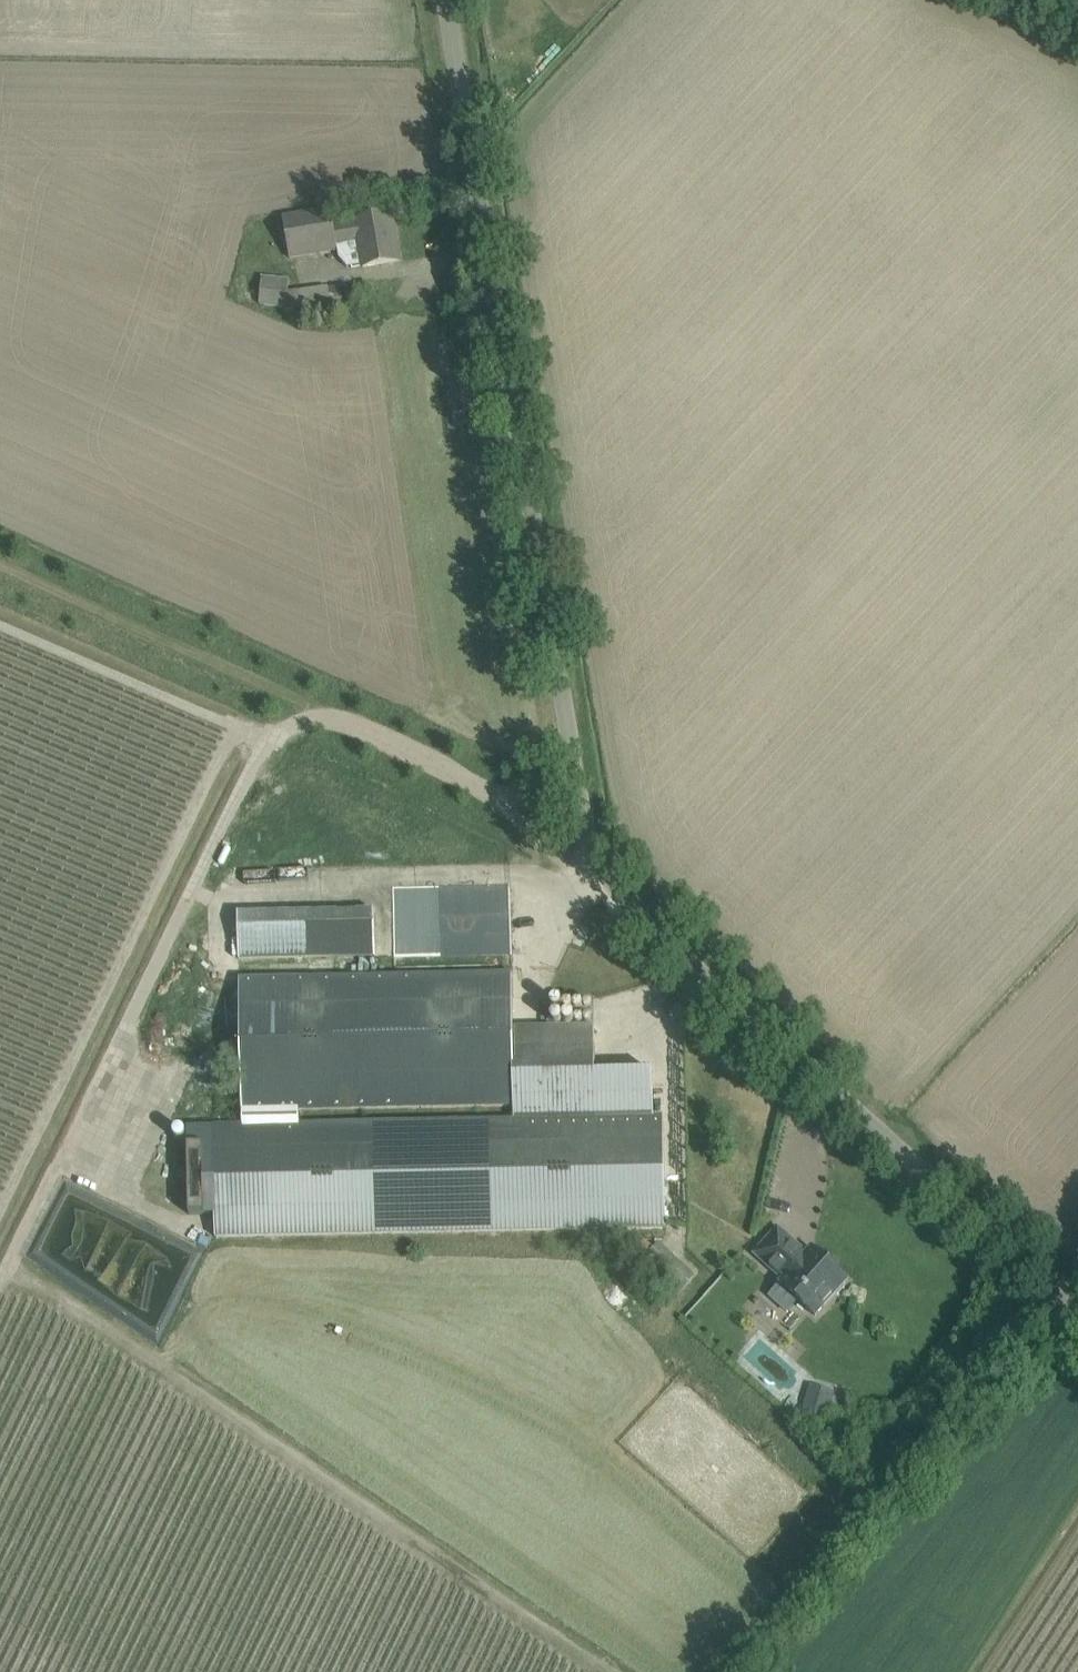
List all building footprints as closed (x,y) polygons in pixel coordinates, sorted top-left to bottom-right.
[(361,267),(378,264),(399,261),(399,260),(394,260),(389,232),(394,232),(392,216),(355,223),(356,224),(334,228),(331,210),(282,219),(287,257),(334,248),(333,244),(355,240),(361,267)] [(275,308),(287,309),(290,280),(278,279),(275,308)] [(330,293),(294,285),(290,305),(326,312),(330,293)] [(345,302),(342,285),(329,287),(332,305),(345,302)] [(508,885),(398,886),(398,914),(414,914),(415,925),(440,924),(440,910),(468,910),(468,929),(475,929),(475,953),(509,952),(508,885)] [(238,958),(329,957),(374,956),(374,910),(328,911),(237,913),(238,958)] [(213,1126),(187,1127),(189,1214),(215,1214),(215,1237),(577,1230),(666,1228),(664,1139),(663,1117),(597,1118),(594,1026),(513,1028),(512,974),(490,974),(239,979),(242,1112),(513,1106),(514,1120),(213,1126)] [(778,1228),(754,1254),(771,1269),(782,1280),(779,1284),(769,1296),(787,1313),(798,1301),(798,1302),(815,1317),(834,1295),(838,1296),(845,1288),(844,1284),(848,1280),(811,1247),(806,1253),(778,1228)] [(810,1385),(799,1423),(824,1430),(835,1392),(810,1385)]
